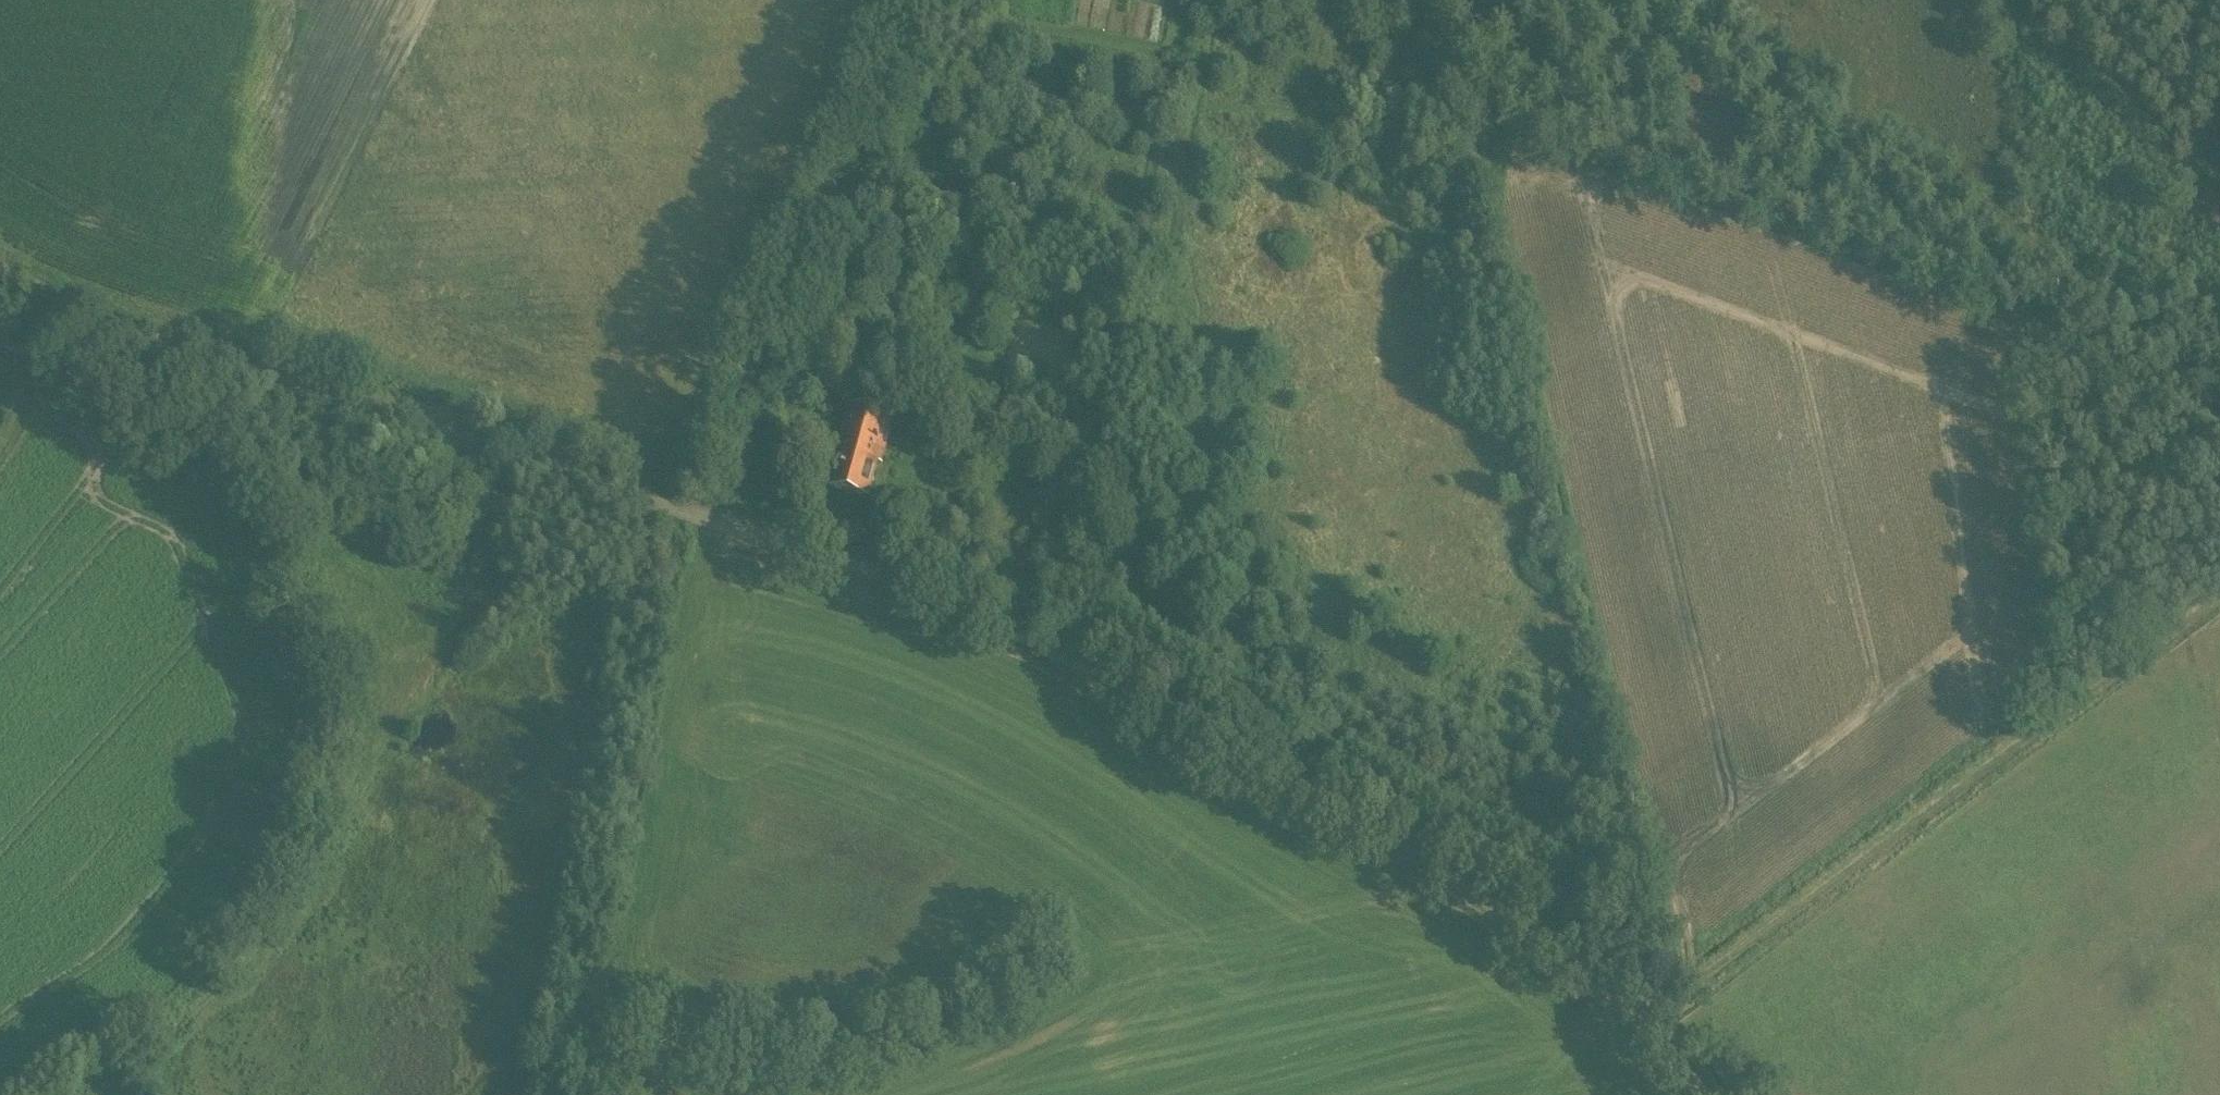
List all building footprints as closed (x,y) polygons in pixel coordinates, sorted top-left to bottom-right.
[(841,450),(831,486),(868,496),(878,462),(881,463),(894,415),(850,403),(838,449),(841,450)]
